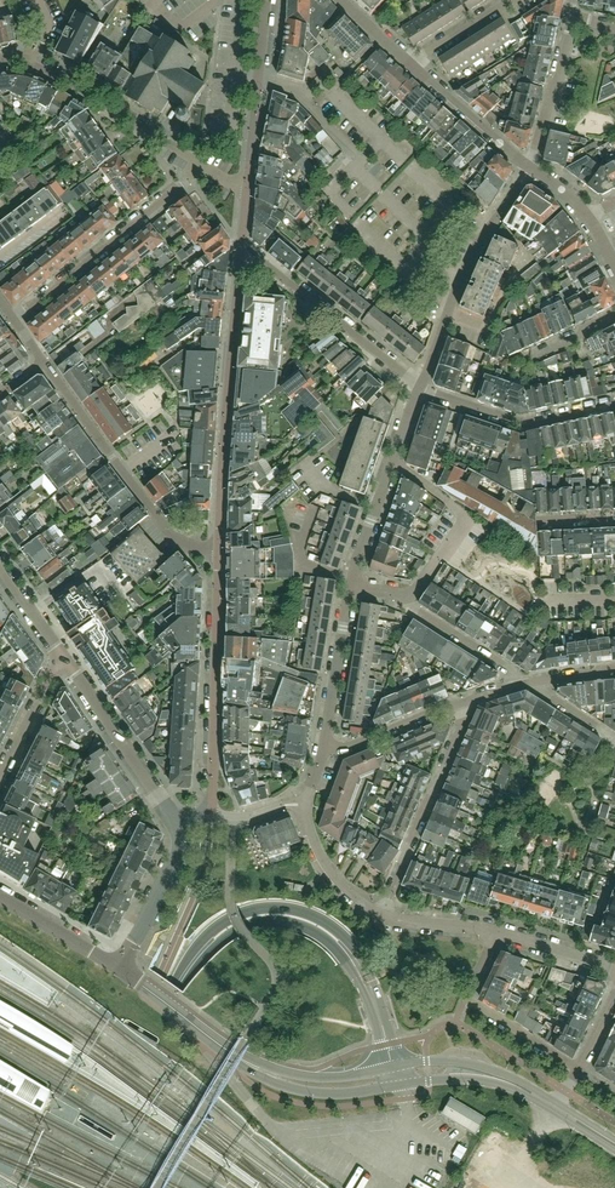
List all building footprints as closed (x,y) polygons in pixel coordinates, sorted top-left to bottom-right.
[(110,16),(120,0),(98,0),(105,8),(109,14),(110,16)] [(316,40),(323,30),(333,13),(337,7),(330,0),(288,0),(287,19),(307,26),(307,28),(307,30),(316,40)] [(385,0),(354,0),(361,7),(371,15),(385,0)] [(458,0),(444,0),(443,1),(455,20),(466,13),(458,0)] [(476,0),(461,0),(468,11),(479,4),(476,0)] [(564,0),(549,0),(520,19),(524,25),(526,24),(527,25),(534,20),(535,18),(539,18),(539,17),(559,18),(564,0)] [(587,6),(589,9),(592,9),(594,7),(601,8),(603,1),(614,3),(614,0),(581,0),(580,5),(587,6)] [(455,20),(443,1),(433,7),(445,26),(455,20)] [(445,26),(433,7),(422,14),(434,33),(445,26)] [(104,26),(103,26),(77,12),(70,25),(68,28),(63,37),(64,37),(63,38),(56,51),(56,52),(80,64),(84,57),(104,26)] [(373,45),(355,28),(356,27),(343,14),(326,31),(346,51),(346,52),(356,62),(373,45)] [(434,33),(422,14),(412,21),(424,40),(434,33)] [(13,16),(5,18),(4,16),(0,17),(0,46),(1,46),(3,48),(8,47),(9,43),(12,42),(16,42),(13,25),(15,25),(13,16)] [(557,29),(559,18),(539,17),(539,18),(535,18),(534,20),(533,25),(557,29)] [(305,51),(310,57),(319,67),(331,57),(317,41),(316,40),(307,30),(307,28),(307,26),(287,19),(287,21),(286,32),(284,45),(305,51)] [(514,37),(507,27),(502,19),(491,25),(503,44),(514,37)] [(424,40),(412,21),(401,28),(413,47),(424,40)] [(526,38),(517,22),(511,25),(520,41),(526,38)] [(529,37),(533,36),(554,39),(557,29),(533,25),(531,24),(530,28),(531,28),(529,37)] [(503,44),(491,25),(481,32),(493,51),(503,44)] [(186,74),(195,61),(188,57),(191,52),(164,36),(162,40),(140,27),(122,57),(105,84),(120,93),(122,89),(129,93),(126,97),(152,113),(155,109),(162,113),(170,100),(172,102),(171,103),(172,103),(173,102),(179,106),(179,107),(180,108),(181,107),(182,108),(180,110),(177,115),(178,120),(182,122),(187,121),(190,117),(189,112),(194,104),(195,105),(201,94),(200,93),(205,86),(205,85),(205,84),(204,84),(203,85),(197,81),(198,80),(196,79),(195,79),(190,76),(190,75),(189,74),(188,75),(186,74)] [(493,51),(481,32),(470,39),(482,58),(493,51)] [(529,41),(528,44),(552,49),(554,39),(533,36),(532,40),(529,41)] [(482,58),(470,39),(460,45),(472,64),(482,58)] [(552,49),(528,44),(527,49),(529,50),(528,54),(550,58),(552,49)] [(105,84),(122,57),(102,45),(98,51),(94,49),(88,59),(92,61),(88,67),(98,73),(95,78),(105,84)] [(305,82),(310,57),(305,51),(284,45),(278,74),(305,82)] [(472,64),(460,45),(450,52),(462,71),(472,64)] [(366,79),(387,56),(379,49),(364,65),(369,69),(363,76),(366,79)] [(462,71),(450,52),(439,59),(451,78),(462,71)] [(520,62),(526,63),(548,67),(550,58),(528,54),(527,60),(521,58),(520,62)] [(379,81),(395,63),(387,56),(366,79),(361,84),(365,87),(370,82),(375,77),(379,81)] [(381,95),(403,70),(395,63),(379,81),(383,85),(378,91),(381,95)] [(524,72),(545,76),(548,67),(526,63),(524,72)] [(344,74),(338,67),(334,71),(339,78),(344,74)] [(395,96),(411,78),(403,70),(381,95),(384,98),(391,92),(395,96)] [(521,81),(522,81),(543,86),(545,76),(524,72),(523,76),(519,70),(516,73),(521,81)] [(522,83),(522,81),(521,81),(516,73),(515,72),(510,75),(517,85),(518,86),(517,93),(520,94),(540,99),(543,88),(522,83)] [(483,85),(484,84),(487,82),(488,81),(485,77),(486,76),(484,73),(455,92),(464,99),(483,85)] [(18,79),(19,75),(13,75),(12,75),(0,76),(0,94),(7,103),(11,96),(10,95),(12,91),(18,79)] [(24,101),(35,78),(27,76),(22,75),(19,75),(18,79),(12,91),(10,95),(11,96),(7,103),(9,106),(12,96),(14,97),(14,99),(23,103),(24,101)] [(362,76),(358,81),(361,84),(366,79),(363,76),(362,76)] [(38,104),(49,84),(42,80),(36,78),(35,78),(24,101),(28,103),(27,105),(35,108),(38,104)] [(393,115),(419,85),(411,78),(395,96),(400,100),(395,106),(393,105),(388,110),(393,115)] [(488,92),(488,91),(489,91),(492,89),(487,82),(484,84),(483,85),(464,99),(470,105),(488,92)] [(46,114),(59,90),(49,84),(38,104),(43,107),(39,114),(43,117),(46,114)] [(411,111),(428,92),(419,85),(393,115),(396,118),(406,107),(411,111)] [(614,91),(608,91),(601,89),(601,90),(600,97),(598,103),(614,97),(614,91)] [(69,109),(74,100),(59,90),(46,114),(53,118),(55,114),(62,117),(67,108),(69,109)] [(501,101),(496,97),(489,91),(488,91),(488,92),(470,105),(484,118),(491,111),(497,105),(501,101)] [(311,116),(298,103),(287,100),(288,97),(274,92),(272,100),(292,110),(296,113),(303,121),(320,143),(328,136),(311,116)] [(419,119),(436,99),(428,92),(411,111),(416,115),(411,121),(414,123),(419,119)] [(538,109),(540,99),(520,94),(517,93),(511,92),(509,99),(506,98),(506,101),(538,109)] [(427,126),(444,107),(436,99),(419,119),(423,123),(415,132),(419,136),(426,128),(428,127),(427,126)] [(68,124),(85,111),(89,109),(89,108),(74,100),(69,109),(67,108),(62,117),(60,120),(57,118),(51,124),(55,128),(62,121),(68,124)] [(296,113),(292,110),(272,100),(269,116),(290,119),(290,120),(295,127),(303,121),(296,113)] [(535,120),(538,109),(506,101),(505,105),(512,107),(511,113),(534,119),(535,120)] [(427,126),(428,127),(432,130),(421,142),(425,146),(429,141),(436,134),(452,114),(444,107),(427,126)] [(68,140),(94,121),(91,118),(90,118),(85,111),(68,124),(61,129),(68,140)] [(501,120),(491,111),(484,118),(499,130),(499,128),(501,122),(501,120)] [(531,130),(534,119),(511,113),(509,120),(502,118),(502,119),(501,120),(501,122),(531,130)] [(444,141),(460,121),(452,114),(436,134),(444,141)] [(25,125),(29,121),(30,120),(29,119),(23,116),(21,119),(25,125)] [(295,127),(290,120),(290,119),(269,116),(266,132),(287,135),(292,135),(293,136),(294,129),(296,128),(295,127)] [(29,121),(25,125),(24,127),(28,133),(32,129),(33,127),(32,126),(29,121)] [(76,151),(77,151),(101,133),(96,126),(97,125),(94,121),(68,140),(68,144),(73,151),(76,151)] [(453,148),(471,131),(469,129),(469,130),(463,124),(462,124),(460,122),(461,122),(460,121),(444,141),(433,153),(442,161),(449,153),(443,149),(448,143),(453,148)] [(527,149),(531,130),(501,122),(499,128),(506,129),(505,135),(522,151),(527,149)] [(28,133),(33,140),(37,136),(32,129),(28,133)] [(448,168),(479,138),(477,136),(476,136),(471,132),(472,132),(471,131),(453,148),(451,150),(455,154),(445,165),(448,168)] [(586,145),(587,140),(581,138),(551,131),(548,141),(560,144),(569,146),(570,141),(580,143),(586,145)] [(263,146),(284,150),(284,149),(286,150),(291,156),(297,163),(303,158),(302,157),(307,153),(293,136),(291,136),(292,135),(287,135),(266,132),(263,146)] [(84,162),(110,143),(107,139),(106,140),(101,133),(77,151),(84,162)] [(37,136),(33,140),(38,146),(42,143),(37,136)] [(479,138),(448,168),(452,172),(457,176),(461,171),(457,167),(465,158),(469,162),(487,145),(481,140),(479,138)] [(555,163),(560,144),(548,141),(544,160),(555,163)] [(588,155),(599,148),(595,142),(584,149),(588,155)] [(98,168),(117,154),(112,147),(113,147),(110,143),(84,162),(83,162),(87,167),(94,162),(98,168)] [(574,147),(569,146),(560,144),(555,163),(559,164),(564,168),(566,167),(569,154),(572,154),(574,147)] [(288,158),(291,156),(286,150),(284,149),(284,150),(263,146),(263,147),(261,156),(282,162),(282,158),(287,159),(288,158)] [(588,155),(587,155),(587,158),(566,169),(578,179),(594,159),(597,155),(596,153),(605,148),(603,146),(599,148),(588,155)] [(512,167),(489,147),(478,156),(486,163),(491,166),(490,168),(506,183),(513,171),(512,167)] [(325,168),(334,160),(324,149),(314,158),(324,169),(325,168)] [(588,155),(584,149),(573,156),(575,159),(571,161),(572,163),(586,156),(587,155),(588,155)] [(34,164),(26,154),(21,157),(29,168),(34,164)] [(300,170),(288,158),(287,159),(282,158),(282,162),(261,156),(260,165),(280,170),(283,173),(283,175),(289,182),(290,181),(292,180),(291,178),(300,170)] [(112,182),(129,170),(128,168),(128,166),(127,163),(125,164),(123,161),(122,161),(119,157),(101,170),(104,176),(106,174),(112,182)] [(610,157),(608,158),(609,158),(607,160),(608,160),(607,161),(609,166),(605,168),(609,175),(607,176),(614,188),(614,166),(610,157)] [(594,159),(578,179),(588,186),(601,168),(594,163),(595,161),(594,159)] [(506,183),(490,168),(491,166),(486,163),(483,167),(488,170),(486,175),(484,174),(482,176),(500,192),(506,183)] [(283,173),(280,170),(260,165),(259,175),(281,181),(282,181),(293,190),(299,197),(302,194),(290,181),(289,182),(283,175),(283,173)] [(465,184),(477,172),(471,166),(459,179),(465,184)] [(614,188),(607,176),(609,175),(605,168),(601,169),(601,168),(588,186),(599,195),(599,194),(602,194),(602,195),(603,195),(611,190),(613,189),(614,189),(614,188)] [(317,174),(316,173),(312,169),(306,175),(311,180),(313,178),(317,174)] [(40,178),(42,176),(38,170),(33,173),(38,179),(40,178)] [(138,183),(135,179),(135,178),(133,176),(134,174),(132,172),(130,172),(129,170),(112,182),(118,190),(116,191),(120,196),(138,183)] [(88,185),(98,178),(95,174),(85,181),(88,185)] [(281,181),(259,175),(258,180),(257,186),(281,191),(286,193),(289,195),(290,196),(313,224),(321,217),(314,207),(310,210),(299,197),(293,190),(282,181),(281,181)] [(49,185),(42,176),(40,178),(38,179),(44,188),(49,185)] [(498,194),(478,176),(468,186),(490,206),(491,206),(498,194)] [(64,194),(55,183),(51,186),(60,197),(64,194)] [(79,186),(86,196),(91,192),(83,183),(79,186)] [(132,210),(148,197),(146,194),(147,192),(145,189),(143,190),(138,183),(120,196),(123,202),(125,201),(132,210)] [(51,186),(0,223),(0,249),(63,203),(64,202),(60,197),(51,186)] [(290,196),(289,195),(286,193),(281,191),(257,186),(257,199),(263,200),(275,207),(274,207),(279,210),(284,214),(286,211),(300,222),(299,223),(307,230),(308,229),(313,224),(290,196)] [(560,208),(554,202),(532,186),(527,187),(522,196),(536,204),(531,212),(544,222),(560,208)] [(76,198),(70,190),(64,194),(60,197),(64,202),(66,206),(76,198)] [(544,222),(531,212),(536,204),(522,196),(514,207),(546,227),(548,225),(544,222)] [(195,209),(191,203),(192,201),(191,199),(189,199),(187,197),(166,213),(167,213),(171,219),(172,221),(175,218),(178,222),(195,209)] [(279,210),(274,207),(275,207),(263,200),(257,199),(256,208),(259,208),(280,221),(282,224),(286,218),(297,225),(299,223),(300,222),(286,211),(284,214),(279,210)] [(112,202),(104,209),(110,216),(118,210),(112,202)] [(110,216),(104,209),(104,208),(103,207),(96,213),(95,212),(91,215),(104,232),(110,227),(111,227),(113,225),(113,224),(115,223),(110,216)] [(524,246),(546,227),(514,207),(504,223),(514,230),(512,233),(524,246)] [(255,218),(272,233),(280,221),(259,208),(256,208),(256,211),(255,218)] [(188,233),(204,220),(203,219),(203,216),(202,214),(199,214),(198,212),(198,213),(195,209),(178,222),(168,230),(171,235),(175,232),(183,226),(188,233)] [(546,257),(580,232),(563,212),(548,225),(546,227),(524,246),(539,263),(546,257)] [(104,232),(91,215),(79,224),(80,226),(93,241),(95,240),(96,239),(98,237),(99,236),(104,232)] [(348,224),(340,215),(333,221),(343,233),(349,228),(349,229),(350,228),(349,226),(348,224)] [(170,229),(162,218),(154,224),(162,235),(170,229)] [(280,240),(272,233),(255,218),(253,237),(254,240),(260,246),(268,254),(280,240)] [(195,246),(213,232),(209,228),(210,228),(209,226),(210,225),(207,221),(205,222),(204,220),(188,233),(184,236),(190,244),(192,242),(195,246)] [(343,233),(333,221),(328,226),(338,238),(343,233)] [(157,247),(163,241),(151,225),(148,227),(148,228),(145,229),(145,230),(139,235),(153,252),(160,260),(164,266),(170,261),(161,249),(159,250),(157,247)] [(93,241),(80,226),(74,231),(73,230),(68,234),(81,250),(87,246),(88,246),(91,243),(91,242),(93,241)] [(206,253),(229,237),(224,230),(222,227),(222,226),(213,232),(195,246),(187,252),(190,256),(202,248),(206,253)] [(555,265),(586,243),(585,241),(585,240),(580,233),(581,232),(580,232),(558,248),(561,253),(556,257),(558,260),(554,262),(555,265)] [(81,250),(68,234),(64,237),(65,239),(58,244),(70,260),(72,258),(73,258),(76,256),(76,254),(81,250)] [(153,252),(139,235),(133,240),(132,240),(130,242),(130,243),(128,244),(141,260),(148,254),(149,256),(153,252)] [(505,279),(501,278),(505,269),(508,271),(519,246),(495,236),(485,260),(481,258),(460,307),(484,317),(488,308),(491,310),(494,303),(491,302),(495,293),(498,284),(502,286),(505,279)] [(202,272),(230,250),(231,240),(229,237),(206,253),(207,255),(205,256),(191,266),(197,274),(194,276),(195,277),(202,272)] [(307,245),(313,251),(321,243),(314,237),(307,245)] [(296,254),(280,240),(268,254),(291,272),(302,259),(296,254)] [(70,260),(58,244),(51,249),(46,241),(41,245),(59,269),(65,264),(66,264),(69,262),(69,260),(70,260)] [(570,270),(593,255),(592,254),(588,247),(588,246),(587,244),(586,243),(555,265),(552,267),(555,271),(566,263),(570,270)] [(141,260),(128,244),(126,246),(125,245),(123,248),(122,249),(117,253),(131,271),(136,266),(135,264),(141,260)] [(305,244),(296,254),(302,259),(311,249),(305,244)] [(336,244),(331,249),(338,255),(343,250),(336,244)] [(59,269),(41,245),(34,251),(39,257),(42,255),(43,256),(35,262),(48,278),(50,276),(51,276),(53,274),(54,273),(59,269)] [(227,273),(230,250),(202,272),(227,273)] [(131,271),(117,253),(111,258),(110,258),(108,260),(107,261),(106,262),(118,278),(125,272),(127,274),(131,271)] [(189,257),(186,253),(180,257),(183,261),(189,257)] [(578,280),(599,266),(593,255),(570,270),(568,271),(570,276),(563,280),(564,281),(560,284),(563,289),(574,282),(578,280)] [(308,279),(324,259),(320,256),(315,262),(309,257),(297,271),(308,279)] [(318,287),(329,273),(323,268),(328,262),(327,262),(329,260),(325,257),(324,259),(308,279),(318,287)] [(546,257),(539,263),(542,268),(550,262),(546,257)] [(23,258),(17,262),(19,266),(25,262),(23,258)] [(164,266),(160,260),(156,263),(160,269),(164,266)] [(11,266),(13,270),(19,266),(17,262),(11,266)] [(48,278),(35,262),(29,267),(28,266),(23,270),(36,287),(43,282),(44,282),(46,280),(47,278),(48,278)] [(118,278),(106,262),(104,264),(103,264),(100,266),(100,267),(95,271),(108,289),(114,285),(112,283),(118,278)] [(523,284),(542,269),(537,263),(518,278),(523,284)] [(585,290),(606,279),(599,266),(578,280),(581,284),(584,290),(585,290)] [(36,287),(23,270),(19,273),(20,275),(13,281),(25,296),(28,294),(29,294),(32,292),(32,291),(36,287)] [(108,289),(95,271),(89,276),(87,276),(85,278),(85,279),(83,280),(96,296),(100,301),(108,295),(105,292),(108,289)] [(227,273),(202,272),(195,277),(197,280),(197,281),(226,283),(227,273)] [(328,295),(344,275),(340,272),(336,278),(329,273),(318,287),(328,295)] [(338,304),(350,289),(344,285),(352,275),(348,272),(345,276),(344,275),(328,295),(338,304)] [(537,287),(549,277),(545,272),(533,282),(537,287)] [(140,274),(136,277),(141,283),(145,280),(140,274)] [(137,286),(141,283),(136,277),(133,280),(137,286)] [(161,290),(152,278),(132,294),(137,301),(138,308),(126,310),(127,316),(125,316),(113,325),(119,334),(151,310),(163,301),(167,298),(167,297),(161,290)] [(592,301),(612,289),(606,279),(585,290),(588,297),(589,296),(592,301)] [(96,296),(83,280),(81,282),(80,282),(78,284),(78,285),(72,290),(86,307),(91,303),(90,301),(96,296)] [(25,296),(13,281),(7,285),(6,284),(1,288),(14,306),(21,300),(22,300),(24,298),(24,297),(25,296)] [(225,292),(226,283),(197,281),(196,287),(196,290),(225,292)] [(582,292),(584,290),(581,284),(577,287),(574,282),(563,289),(561,291),(566,300),(571,298),(568,292),(574,288),(578,294),(582,292)] [(176,290),(170,283),(161,290),(167,297),(176,290)] [(527,294),(529,299),(536,296),(531,286),(527,294)] [(349,312),(365,292),(364,292),(361,289),(356,294),(350,289),(338,304),(349,312)] [(614,304),(614,295),(612,289),(592,301),(590,302),(597,314),(614,304)] [(86,307),(72,290),(67,294),(66,294),(63,296),(63,297),(61,299),(74,314),(81,309),(82,310),(86,307)] [(224,303),(225,292),(196,290),(187,296),(189,301),(224,303)] [(359,320),(370,306),(364,301),(369,295),(365,292),(349,312),(359,320)] [(578,294),(571,298),(566,300),(573,312),(576,324),(595,314),(588,303),(582,292),(578,294)] [(119,294),(115,297),(120,303),(124,300),(119,294)] [(574,326),(564,301),(560,294),(552,298),(550,299),(563,331),(574,326)] [(280,346),(285,298),(246,295),(246,297),(245,311),(245,313),(247,313),(245,327),(245,332),(244,336),(245,336),(243,350),(241,350),(241,351),(240,366),(239,366),(239,367),(240,367),(278,371),(278,368),(283,368),(285,346),(280,346)] [(373,330),(385,316),(378,311),(389,298),(384,295),(374,307),(363,321),(373,330)] [(170,296),(167,298),(163,301),(168,308),(175,303),(170,296)] [(521,296),(513,299),(515,304),(523,301),(521,296)] [(116,306),(120,303),(115,297),(112,300),(116,306)] [(74,314),(61,299),(60,300),(59,300),(56,302),(55,303),(50,308),(64,325),(69,321),(68,319),(74,314)] [(563,331),(550,299),(540,304),(553,336),(563,331)] [(168,308),(163,301),(151,310),(153,314),(156,317),(163,311),(168,308)] [(223,311),(224,303),(189,301),(188,306),(194,307),(194,309),(223,311)] [(314,316),(297,302),(294,306),(294,309),(307,320),(311,320),(314,316)] [(553,336),(540,304),(535,306),(539,315),(533,318),(542,340),(553,336)] [(64,325),(50,308),(45,312),(43,313),(41,314),(41,316),(39,317),(51,333),(58,327),(60,329),(64,325)] [(222,319),(223,311),(194,309),(193,316),(187,320),(185,318),(181,321),(185,327),(198,317),(222,319)] [(418,314),(413,320),(421,325),(425,319),(418,314)] [(384,338),(399,318),(395,315),(391,321),(385,316),(373,330),(384,338)] [(532,345),(542,340),(533,318),(527,321),(525,316),(521,318),(532,345)] [(51,333),(39,317),(37,318),(36,318),(34,320),(33,322),(27,326),(48,353),(52,350),(48,345),(49,344),(46,340),(48,338),(47,336),(51,333)] [(221,330),(222,319),(198,317),(185,327),(175,333),(162,343),(168,351),(196,331),(196,337),(199,337),(203,338),(220,337),(221,330)] [(394,346),(405,332),(399,327),(404,321),(399,318),(384,338),(394,346)] [(521,350),(532,345),(521,318),(517,320),(519,325),(513,328),(521,350)] [(521,350),(513,328),(510,320),(505,322),(508,330),(500,334),(506,347),(510,355),(521,350)] [(93,342),(105,334),(97,322),(85,330),(93,342)] [(610,340),(614,337),(614,325),(587,341),(590,349),(601,344),(602,346),(608,343),(607,342),(610,340)] [(12,335),(6,327),(0,331),(0,344),(12,335)] [(72,327),(68,330),(72,335),(76,332),(72,327)] [(162,343),(175,333),(171,327),(157,337),(162,343)] [(404,354),(420,334),(416,331),(411,337),(405,332),(394,346),(404,354)] [(322,353),(338,340),(328,332),(309,347),(317,357),(321,353),(322,353)] [(414,363),(426,349),(419,343),(424,338),(420,334),(404,354),(414,363)] [(502,358),(506,347),(500,334),(491,356),(502,361),(503,358),(502,358)] [(2,356),(18,344),(12,335),(0,344),(0,357),(2,356)] [(219,349),(220,337),(203,338),(199,337),(199,348),(203,348),(206,349),(219,349)] [(610,340),(612,345),(605,349),(607,354),(614,351),(614,337),(610,340)] [(470,347),(471,345),(449,338),(444,352),(467,359),(471,347),(470,347)] [(322,368),(324,366),(348,348),(338,340),(322,353),(326,359),(319,365),(322,368)] [(25,352),(19,343),(18,344),(2,356),(0,357),(0,359),(2,361),(0,363),(0,370),(25,352)] [(64,376),(83,361),(83,360),(85,359),(80,352),(85,349),(81,343),(72,349),(75,354),(63,363),(55,352),(49,356),(58,367),(64,376)] [(325,367),(334,377),(337,374),(338,374),(357,356),(348,348),(324,366),(322,368),(323,369),(325,367)] [(217,371),(217,361),(217,359),(218,353),(217,353),(188,351),(185,349),(161,367),(165,371),(217,371)] [(568,352),(570,360),(577,359),(573,351),(568,352)] [(24,364),(28,361),(29,358),(25,353),(25,352),(0,370),(0,373),(1,374),(7,369),(11,373),(18,368),(19,368),(24,364)] [(96,352),(91,356),(95,362),(101,358),(96,352)] [(467,374),(471,361),(467,359),(444,352),(440,365),(461,373),(462,372),(467,374)] [(486,354),(482,365),(487,366),(491,356),(486,354)] [(357,356),(338,374),(342,378),(333,387),(336,391),(367,363),(366,363),(357,356)] [(558,364),(556,356),(544,362),(545,367),(558,364)] [(295,359),(289,364),(296,373),(303,368),(295,359)] [(70,385),(90,371),(88,368),(87,369),(84,364),(84,363),(83,361),(64,376),(70,385)] [(584,372),(591,371),(590,362),(583,363),(584,372)] [(98,369),(102,375),(107,371),(102,365),(98,369)] [(462,373),(461,373),(440,365),(434,382),(436,386),(460,394),(463,383),(459,381),(462,373)] [(276,389),(278,371),(240,367),(238,389),(236,409),(257,404),(276,389)] [(235,421),(235,422),(256,416),(262,414),(274,406),(287,395),(294,403),(295,402),(302,410),(304,408),(311,415),(315,411),(324,403),(326,401),(306,381),(310,377),(303,368),(296,373),(276,389),(257,404),(236,409),(236,410),(235,421)] [(77,394),(96,379),(95,377),(94,378),(90,373),(91,372),(90,371),(70,385),(77,394)] [(111,378),(107,371),(102,375),(107,381),(111,378)] [(215,386),(217,371),(165,371),(179,392),(215,388),(215,386)] [(378,392),(383,387),(382,386),(383,383),(379,379),(375,380),(368,373),(366,375),(362,371),(346,385),(357,396),(353,400),(362,407),(362,408),(361,408),(362,409),(363,408),(368,403),(378,392)] [(591,388),(589,379),(588,374),(574,377),(580,400),(585,399),(585,398),(593,396),(591,388)] [(12,400),(22,414),(33,406),(53,391),(48,384),(43,376),(38,376),(32,381),(33,381),(19,391),(19,390),(14,394),(20,402),(18,403),(15,398),(12,400)] [(491,404),(499,380),(486,376),(484,380),(482,387),(479,395),(478,400),(491,404)] [(504,408),(513,384),(512,384),(513,380),(512,380),(512,377),(510,377),(510,383),(511,383),(511,384),(499,380),(491,404),(504,408)] [(528,411),(523,389),(523,388),(525,385),(525,384),(525,382),(514,379),(514,380),(513,380),(514,378),(512,377),(512,380),(513,380),(512,384),(513,384),(504,408),(520,413),(519,414),(528,412),(528,411)] [(580,400),(574,377),(562,380),(567,402),(574,401),(580,400)] [(541,409),(535,380),(535,378),(529,380),(531,387),(524,389),(525,386),(525,385),(523,388),(523,389),(528,411),(535,410),(536,410),(541,409)] [(83,403),(103,388),(101,386),(100,387),(97,381),(96,379),(77,394),(83,403)] [(553,405),(548,383),(541,385),(540,379),(535,380),(541,409),(546,408),(546,407),(553,405)] [(567,402),(562,380),(548,383),(553,405),(553,406),(567,403),(567,402)] [(111,388),(116,395),(121,391),(116,385),(111,388)] [(479,395),(482,387),(476,386),(474,393),(479,395)] [(607,394),(606,386),(591,388),(593,396),(593,397),(607,394)] [(91,413),(111,399),(104,388),(103,388),(83,403),(91,413)] [(197,405),(217,402),(218,388),(215,388),(179,392),(189,391),(191,406),(197,405)] [(35,418),(59,400),(53,391),(33,406),(37,411),(29,417),(32,421),(36,418),(35,418)] [(126,398),(121,391),(116,395),(121,402),(126,398)] [(365,495),(395,409),(384,398),(378,392),(368,403),(371,405),(372,407),(370,413),(367,411),(340,486),(340,489),(343,490),(351,493),(352,491),(365,495)] [(293,431),(309,417),(311,415),(304,408),(302,410),(295,402),(294,403),(287,395),(274,406),(262,414),(256,416),(235,422),(234,433),(234,434),(271,437),(271,439),(271,440),(272,440),(275,448),(293,431)] [(10,397),(0,404),(12,421),(12,420),(15,418),(18,416),(23,423),(24,422),(25,424),(28,422),(22,414),(12,400),(10,397)] [(111,399),(91,413),(98,423),(119,409),(111,399)] [(42,427),(66,408),(59,400),(35,418),(36,418),(40,425),(42,427)] [(324,403),(315,411),(311,415),(309,417),(318,428),(326,439),(321,444),(314,449),(317,453),(336,439),(317,416),(322,411),(338,431),(344,426),(327,407),(324,403)] [(0,404),(0,425),(8,436),(10,440),(12,442),(17,438),(13,433),(14,432),(8,424),(12,421),(0,404)] [(126,408),(131,415),(136,411),(131,404),(126,408)] [(216,420),(217,404),(197,407),(196,412),(195,430),(216,431),(216,420)] [(436,441),(447,410),(430,404),(425,406),(416,434),(436,441)] [(48,435),(72,417),(66,408),(42,427),(46,433),(48,435)] [(106,434),(126,419),(119,409),(98,423),(106,434)] [(195,430),(196,412),(179,410),(180,428),(182,428),(182,429),(195,430)] [(141,418),(136,411),(131,415),(136,422),(141,418)] [(613,413),(600,416),(605,439),(612,437),(614,445),(614,424),(613,413)] [(469,450),(479,420),(465,415),(460,429),(457,437),(455,445),(469,450)] [(605,439),(600,416),(588,418),(593,441),(600,440),(602,448),(606,447),(604,439),(605,439)] [(62,439),(78,426),(72,417),(48,435),(48,436),(53,432),(57,437),(52,441),(48,436),(39,443),(37,444),(44,453),(59,440),(62,439)] [(593,441),(588,418),(575,421),(580,444),(587,443),(592,465),(597,464),(596,459),(592,441),(593,441)] [(113,444),(134,429),(126,419),(106,434),(113,444)] [(305,439),(317,429),(308,420),(297,430),(305,439)] [(469,450),(480,454),(482,449),(490,424),(479,420),(469,450)] [(580,444),(575,421),(563,424),(568,447),(575,445),(578,461),(583,460),(580,444)] [(493,452),(501,428),(490,424),(482,449),(480,454),(491,458),(493,453),(493,452)] [(568,447),(563,424),(551,427),(556,450),(563,448),(565,456),(569,455),(568,447)] [(0,425),(0,439),(1,438),(3,440),(5,439),(8,436),(0,425)] [(45,473),(89,439),(78,426),(62,439),(59,440),(44,453),(35,460),(45,473)] [(556,450),(551,427),(538,429),(543,452),(551,451),(555,469),(559,468),(556,450)] [(318,428),(312,433),(321,444),(326,439),(318,428)] [(503,460),(512,432),(501,428),(493,452),(503,455),(502,460),(503,460)] [(543,452),(540,439),(538,429),(526,432),(528,438),(533,474),(546,471),(547,471),(543,452)] [(214,447),(216,431),(195,430),(195,439),(194,445),(214,447)] [(27,431),(22,434),(25,440),(30,436),(27,431)] [(535,511),(533,474),(528,438),(522,439),(521,433),(519,434),(512,432),(503,460),(502,464),(499,473),(488,472),(487,471),(491,460),(491,458),(480,454),(469,450),(455,445),(451,459),(437,487),(498,528),(539,556),(536,513),(535,511)] [(267,453),(267,441),(268,441),(268,440),(271,440),(271,439),(271,437),(234,434),(234,439),(233,448),(233,449),(233,450),(267,453)] [(433,451),(436,441),(416,434),(413,445),(433,451)] [(32,435),(27,439),(34,447),(37,444),(39,443),(32,435)] [(27,439),(22,443),(29,451),(34,447),(27,439)] [(87,468),(102,457),(89,439),(45,473),(59,490),(63,487),(71,480),(77,476),(87,468)] [(13,443),(3,450),(6,454),(16,447),(13,443)] [(213,466),(214,447),(194,445),(193,464),(213,466)] [(433,451),(413,445),(410,454),(430,461),(433,453),(433,451)] [(266,456),(267,453),(233,450),(231,473),(259,462),(258,461),(266,456)] [(426,471),(430,461),(410,454),(406,464),(411,466),(426,471)] [(92,478),(109,465),(102,457),(87,468),(77,476),(81,480),(88,474),(90,476),(91,478),(92,478)] [(182,467),(177,460),(172,464),(177,469),(182,467)] [(499,473),(502,464),(491,460),(487,471),(488,472),(499,473)] [(268,478),(266,477),(267,476),(259,462),(231,473),(230,490),(247,490),(258,480),(260,482),(263,480),(264,481),(268,478)] [(212,479),(212,472),(213,472),(213,471),(212,471),(213,466),(193,464),(192,470),(184,470),(184,479),(186,482),(191,479),(212,480),(212,479)] [(611,464),(605,465),(606,487),(600,487),(601,510),(614,509),(613,486),(612,471),(612,465),(611,464)] [(97,487),(100,492),(118,478),(109,465),(92,478),(91,478),(82,485),(88,494),(97,487)] [(13,476),(14,476),(10,470),(0,478),(0,483),(2,485),(3,485),(2,485),(7,482),(13,476)] [(549,513),(547,490),(548,490),(546,471),(533,474),(535,511),(536,513),(549,513)] [(156,503),(176,489),(163,472),(148,485),(145,488),(156,503)] [(41,485),(48,480),(44,474),(29,486),(33,491),(41,485)] [(588,511),(586,488),(585,474),(580,474),(580,488),(574,489),(575,511),(575,512),(588,511)] [(10,486),(17,481),(13,476),(7,482),(10,486)] [(427,492),(417,485),(418,484),(414,482),(413,483),(403,476),(400,482),(423,497),(427,492)] [(562,513),(560,490),(559,476),(552,476),(553,490),(548,490),(547,490),(549,513),(561,512),(561,513),(562,513)] [(601,510),(600,487),(599,476),(594,476),(594,488),(586,488),(588,511),(601,510)] [(575,511),(574,489),(573,486),(572,477),(566,478),(566,489),(560,490),(562,513),(575,512),(575,511)] [(118,478),(100,492),(84,505),(90,512),(94,509),(92,506),(104,497),(108,502),(126,488),(118,478)] [(260,482),(258,480),(247,490),(230,490),(230,501),(248,501),(257,494),(254,494),(270,482),(268,478),(264,481),(263,480),(260,482)] [(210,500),(212,480),(191,479),(186,482),(183,485),(185,489),(191,484),(190,498),(190,499),(210,500)] [(270,511),(284,499),(286,502),(300,490),(293,480),(270,500),(263,506),(263,507),(263,511),(261,511),(261,514),(258,514),(229,513),(229,534),(236,535),(253,525),(253,523),(259,523),(260,522),(261,522),(262,521),(262,519),(262,518),(262,517),(270,511)] [(423,497),(400,482),(399,487),(399,489),(420,503),(423,497)] [(13,498),(3,485),(2,485),(0,487),(0,508),(13,498)] [(27,519),(17,505),(34,492),(33,491),(29,486),(13,498),(0,508),(0,514),(1,515),(0,515),(0,528),(1,529),(4,526),(11,536),(35,517),(33,515),(27,519)] [(69,495),(63,487),(59,490),(65,498),(69,495)] [(109,513),(111,515),(134,498),(126,488),(108,502),(113,508),(109,512),(109,513)] [(176,489),(156,503),(162,510),(176,504),(179,503),(176,495),(179,493),(176,489)] [(429,508),(420,503),(399,489),(397,492),(397,491),(397,492),(397,493),(393,504),(414,518),(415,518),(420,510),(425,514),(426,512),(431,515),(433,512),(428,509),(429,508)] [(263,506),(270,500),(270,495),(257,494),(248,501),(230,501),(229,513),(258,514),(261,514),(261,511),(259,511),(259,507),(263,507),(263,506)] [(65,498),(64,499),(72,511),(78,507),(70,495),(69,495),(65,498)] [(121,522),(141,507),(134,498),(111,515),(103,522),(98,526),(97,526),(101,531),(118,518),(121,522)] [(210,510),(210,500),(190,499),(190,498),(183,500),(183,501),(179,502),(179,503),(176,504),(179,513),(182,512),(204,510),(209,510),(210,510)] [(67,515),(72,511),(64,499),(58,503),(67,515)] [(356,520),(360,508),(343,502),(340,510),(334,507),(332,512),(356,520)] [(410,529),(414,518),(393,504),(387,522),(410,531),(415,533),(416,532),(410,529)] [(128,531),(148,516),(141,507),(121,522),(109,531),(114,537),(126,528),(128,531)] [(351,533),(356,520),(332,512),(330,517),(337,519),(334,527),(351,533)] [(103,522),(97,514),(92,518),(98,526),(103,522)] [(19,547),(38,533),(33,527),(35,523),(37,521),(35,517),(11,536),(19,547)] [(408,536),(410,531),(387,522),(384,531),(406,541),(412,543),(419,546),(421,542),(414,539),(408,536)] [(251,543),(252,535),(255,535),(254,525),(253,525),(236,535),(229,534),(229,540),(228,540),(228,549),(248,550),(249,553),(260,550),(260,543),(251,543)] [(30,561),(61,537),(64,535),(60,530),(57,532),(52,527),(41,535),(21,550),(30,561)] [(144,533),(139,527),(110,553),(139,586),(168,560),(163,554),(162,554),(156,548),(143,534),(144,533)] [(347,545),(351,533),(334,527),(332,534),(325,532),(323,537),(347,545)] [(607,560),(605,529),(592,530),(593,555),(604,555),(604,560),(607,560)] [(613,565),(612,557),(614,557),(614,529),(605,529),(607,560),(607,565),(613,565)] [(593,555),(592,530),(579,531),(580,561),(582,561),(582,556),(593,555)] [(403,551),(406,541),(384,531),(380,542),(392,547),(403,551)] [(558,556),(566,556),(565,532),(565,531),(551,532),(553,565),(554,579),(560,579),(559,564),(558,564),(558,556)] [(580,561),(579,531),(565,532),(566,556),(566,560),(574,559),(574,561),(579,561),(580,561)] [(553,565),(551,532),(537,533),(540,557),(547,557),(547,565),(553,565)] [(90,546),(96,542),(89,533),(83,537),(90,546)] [(38,571),(57,556),(54,551),(59,547),(57,544),(63,540),(61,537),(30,561),(38,571)] [(343,557),(347,545),(323,537),(319,549),(326,551),(343,557)] [(286,538),(260,543),(260,550),(266,549),(274,547),(287,545),(286,538)] [(99,540),(95,543),(91,546),(93,548),(99,557),(102,560),(110,553),(99,540)] [(419,546),(412,543),(406,541),(403,551),(409,554),(412,547),(418,550),(419,547),(419,546)] [(387,560),(392,547),(380,542),(376,553),(376,552),(375,555),(387,560)] [(289,552),(289,545),(291,545),(291,544),(287,545),(274,547),(274,552),(289,552)] [(400,561),(403,552),(403,551),(392,547),(387,560),(399,564),(400,561)] [(45,581),(69,562),(66,557),(72,552),(69,548),(57,556),(38,571),(45,581)] [(92,563),(99,557),(93,548),(85,554),(92,563)] [(267,565),(266,549),(260,550),(249,553),(248,550),(228,549),(228,564),(267,565)] [(338,570),(343,557),(326,551),(323,559),(316,557),(314,562),(321,564),(338,570)] [(173,584),(191,567),(185,560),(179,553),(157,572),(162,578),(155,584),(160,590),(170,581),(173,584)] [(382,574),(387,560),(375,555),(370,569),(382,574)] [(52,590),(71,575),(68,570),(71,567),(74,565),(73,564),(77,561),(75,557),(69,562),(45,581),(52,590)] [(394,578),(399,564),(387,560),(382,574),(394,578)] [(267,579),(267,565),(228,564),(228,580),(250,580),(255,580),(262,580),(265,579),(267,579)] [(449,566),(445,564),(419,602),(428,609),(441,588),(437,586),(443,576),(442,576),(449,566)] [(203,580),(202,579),(197,573),(191,567),(173,584),(169,587),(174,593),(177,591),(181,591),(182,591),(184,591),(184,590),(186,588),(187,589),(194,588),(194,589),(203,588),(203,580)] [(581,580),(580,569),(580,568),(577,568),(573,571),(573,573),(566,573),(566,579),(574,579),(577,579),(581,581),(581,580)] [(460,581),(463,576),(459,573),(455,578),(460,581)] [(467,579),(463,576),(460,581),(455,588),(454,588),(437,614),(447,620),(459,601),(455,598),(467,579)] [(608,584),(608,576),(603,576),(594,577),(595,585),(603,584),(608,584)] [(334,594),(336,581),(319,578),(318,578),(312,577),(311,586),(306,585),(305,589),(316,591),(334,594)] [(250,589),(250,580),(228,580),(227,598),(228,598),(256,598),(257,598),(257,590),(250,589)] [(86,582),(86,581),(85,582),(77,588),(76,587),(71,591),(71,592),(57,602),(56,602),(56,603),(60,608),(60,609),(61,609),(65,615),(65,616),(70,622),(75,629),(67,634),(72,641),(72,642),(72,641),(73,643),(73,642),(77,648),(78,649),(87,661),(86,661),(91,669),(92,668),(101,682),(106,690),(114,700),(136,682),(139,680),(133,671),(136,669),(106,625),(112,620),(109,616),(109,615),(105,609),(104,609),(86,582)] [(470,591),(476,595),(481,588),(475,584),(470,591)] [(437,614),(454,588),(450,585),(446,592),(441,588),(428,609),(437,614)] [(202,602),(203,588),(194,589),(194,588),(187,589),(186,588),(184,590),(184,591),(182,591),(181,591),(177,591),(176,597),(174,597),(174,604),(174,606),(178,606),(202,602)] [(147,603),(152,600),(149,596),(144,599),(137,590),(131,595),(140,607),(146,602),(147,603)] [(486,599),(490,594),(484,590),(481,595),(484,597),(486,599)] [(332,607),(334,594),(316,591),(315,599),(308,598),(307,603),(332,607)] [(474,638),(486,619),(482,616),(490,605),(494,608),(499,600),(490,594),(486,599),(482,606),(465,632),(474,638)] [(228,616),(256,616),(256,598),(228,598),(228,616)] [(456,626),(472,601),(468,598),(464,604),(461,603),(459,601),(447,620),(456,626)] [(8,611),(0,599),(0,627),(8,611)] [(505,613),(509,607),(509,606),(499,600),(494,608),(495,608),(487,619),(486,619),(474,638),(483,644),(496,624),(491,622),(499,610),(504,613),(505,613)] [(477,605),(472,602),(472,601),(456,626),(465,632),(482,606),(478,604),(477,605)] [(155,619),(165,631),(170,627),(181,618),(202,617),(202,610),(202,609),(202,602),(178,606),(174,606),(174,604),(155,619)] [(330,620),(332,607),(307,603),(302,602),(301,610),(306,611),(307,608),(313,609),(312,617),(330,620)] [(388,607),(381,606),(363,603),(361,616),(378,619),(380,611),(395,614),(396,610),(388,608),(388,607)] [(511,623),(510,623),(508,627),(493,650),(502,656),(526,618),(518,613),(516,616),(522,620),(519,623),(518,623),(515,628),(515,627),(511,632),(509,631),(513,626),(510,625),(511,623)] [(11,615),(7,617),(0,632),(0,635),(7,644),(23,631),(11,615)] [(256,626),(256,616),(228,616),(227,616),(227,634),(250,635),(250,626),(256,626)] [(377,626),(378,619),(361,616),(358,629),(384,633),(384,628),(377,627),(377,626)] [(170,627),(165,631),(151,644),(155,649),(180,632),(201,632),(202,617),(181,618),(170,627)] [(328,633),(330,620),(312,617),(311,625),(304,624),(303,629),(328,633)] [(511,661),(524,640),(519,636),(525,627),(522,626),(527,619),(526,618),(502,656),(511,661)] [(128,625),(132,630),(139,624),(135,619),(128,625)] [(431,631),(414,620),(398,646),(414,657),(431,631)] [(597,624),(596,624),(602,662),(613,661),(609,637),(604,638),(602,620),(596,620),(597,624)] [(508,627),(510,623),(507,621),(502,628),(496,624),(483,644),(493,650),(508,627)] [(579,664),(575,634),(569,635),(567,621),(563,622),(565,635),(565,636),(566,643),(565,643),(566,646),(568,665),(569,665),(579,664)] [(592,630),(593,639),(587,639),(591,663),(602,662),(596,624),(592,625),(593,630),(592,630)] [(591,663),(587,639),(581,640),(579,627),(575,627),(575,631),(575,634),(579,664),(591,663)] [(326,646),(328,633),(303,629),(302,634),(309,635),(308,643),(326,646)] [(383,639),(384,633),(358,629),(356,642),(374,645),(375,637),(383,639)] [(534,646),(535,644),(532,642),(537,634),(532,630),(530,634),(529,633),(524,640),(511,661),(520,667),(534,646)] [(31,641),(23,631),(7,644),(11,649),(1,656),(1,657),(0,658),(0,664),(5,660),(31,641)] [(264,636),(264,631),(253,631),(253,639),(264,640),(278,641),(289,641),(293,642),(294,637),(279,635),(279,637),(264,636)] [(426,657),(440,636),(431,631),(414,657),(420,660),(424,663),(427,658),(426,657)] [(200,648),(201,632),(180,632),(155,649),(154,650),(145,657),(146,658),(155,668),(165,660),(174,652),(180,647),(200,648)] [(437,659),(448,641),(440,636),(426,657),(427,658),(430,660),(433,655),(436,657),(435,658),(437,659)] [(286,666),(289,641),(278,641),(264,640),(253,639),(227,637),(227,651),(241,652),(245,653),(286,666)] [(22,663),(38,650),(31,641),(5,660),(8,665),(18,658),(22,663)] [(498,679),(499,674),(448,641),(437,659),(439,660),(440,659),(453,667),(452,669),(453,670),(448,678),(454,681),(463,687),(466,690),(498,679)] [(381,646),(374,645),(356,642),(354,655),(380,659),(386,660),(387,657),(388,655),(380,654),(381,646)] [(520,667),(526,671),(531,671),(546,648),(537,642),(536,644),(535,644),(534,646),(520,667)] [(324,659),(326,646),(308,643),(306,651),(300,650),(299,654),(324,659)] [(568,665),(566,646),(558,647),(558,644),(557,644),(554,645),(557,667),(568,665)] [(531,671),(557,667),(554,645),(549,645),(548,647),(547,647),(546,648),(531,671)] [(172,663),(172,673),(172,676),(175,676),(175,679),(176,677),(182,674),(181,664),(199,660),(200,648),(180,647),(174,652),(175,663),(172,663)] [(28,688),(42,660),(42,655),(38,650),(22,663),(17,667),(23,674),(18,684),(28,688)] [(286,666),(245,653),(241,652),(227,651),(226,658),(241,660),(285,675),(286,675),(297,678),(299,671),(286,666)] [(321,672),(324,659),(299,654),(298,660),(305,661),(303,669),(321,672)] [(379,664),(380,659),(354,655),(352,668),(370,671),(371,663),(379,664)] [(285,675),(241,660),(226,658),(226,671),(258,674),(260,678),(271,680),(281,684),(285,675)] [(198,675),(198,674),(199,674),(199,664),(199,660),(181,664),(182,674),(176,677),(176,686),(197,688),(198,682),(198,681),(199,677),(198,675)] [(420,660),(415,662),(419,671),(424,669),(420,660)] [(369,679),(370,671),(352,668),(350,681),(375,685),(376,680),(369,679)] [(434,678),(430,669),(427,670),(427,668),(424,669),(437,701),(448,697),(439,675),(434,678)] [(427,706),(437,701),(424,669),(419,671),(423,682),(418,684),(427,706)] [(152,670),(147,674),(152,681),(157,677),(152,670)] [(281,684),(271,680),(260,678),(258,674),(226,671),(226,685),(226,687),(225,689),(226,689),(264,694),(277,696),(281,684)] [(416,710),(404,680),(402,674),(397,676),(399,682),(398,682),(402,691),(396,693),(405,714),(416,710)] [(18,684),(0,675),(0,689),(22,700),(28,688),(18,684)] [(311,717),(317,686),(297,678),(286,675),(276,702),(263,700),(264,694),(226,689),(226,692),(225,692),(225,703),(258,708),(274,711),(279,712),(283,712),(311,717)] [(427,706),(418,684),(412,687),(409,678),(404,680),(416,710),(427,706)] [(605,681),(605,705),(613,704),(614,704),(614,680),(605,681)] [(374,690),(375,685),(350,681),(348,694),(366,697),(367,689),(374,690)] [(605,705),(605,681),(595,682),(596,706),(596,713),(597,713),(606,712),(605,705)] [(141,702),(147,697),(146,698),(141,691),(137,686),(136,684),(137,683),(136,682),(114,700),(113,700),(123,714),(141,702)] [(596,706),(595,682),(594,683),(585,683),(588,707),(596,706)] [(588,707),(585,683),(575,684),(577,707),(588,714),(588,713),(588,707)] [(577,707),(575,684),(559,686),(558,694),(577,707)] [(197,695),(197,693),(197,688),(176,686),(173,686),(173,692),(175,692),(175,701),(196,702),(196,701),(197,699),(197,695)] [(75,704),(65,688),(60,688),(52,705),(58,715),(75,704)] [(0,689),(0,702),(17,710),(22,700),(0,689)] [(405,714),(396,693),(395,691),(391,693),(392,695),(386,698),(395,719),(405,714)] [(523,711),(528,692),(526,691),(507,697),(509,706),(513,705),(515,714),(523,711)] [(530,716),(538,699),(528,692),(523,711),(528,715),(530,716)] [(364,705),(366,697),(348,694),(346,707),(371,711),(371,706),(364,705)] [(515,714),(513,705),(509,706),(507,697),(490,703),(506,717),(509,720),(509,722),(511,723),(515,722),(516,721),(514,714),(515,714)] [(395,719),(386,698),(382,699),(377,712),(374,721),(375,723),(377,727),(395,719)] [(538,721),(547,705),(538,699),(530,716),(532,717),(538,721)] [(196,709),(197,708),(197,704),(196,703),(196,702),(175,701),(174,708),(172,708),(171,715),(195,717),(196,709)] [(0,702),(0,716),(11,721),(17,710),(0,702)] [(131,725),(149,713),(148,712),(141,702),(123,714),(126,719),(126,720),(129,724),(130,724),(131,725)] [(273,716),(274,711),(258,708),(225,703),(225,704),(225,707),(225,716),(250,719),(250,715),(264,717),(263,722),(272,723),(273,716)] [(505,725),(511,723),(509,722),(509,720),(506,717),(490,703),(487,704),(479,706),(470,727),(499,740),(499,739),(495,738),(496,734),(493,733),(498,721),(505,725)] [(56,733),(83,715),(75,704),(58,715),(62,721),(53,727),(49,721),(43,726),(50,729),(56,733)] [(546,726),(556,710),(547,705),(538,721),(543,724),(546,726)] [(362,723),(363,714),(370,716),(371,711),(346,707),(344,720),(362,723)] [(155,725),(156,721),(158,718),(152,709),(148,712),(149,713),(131,725),(131,726),(132,728),(134,731),(135,732),(138,736),(153,726),(155,725)] [(553,730),(552,732),(554,734),(565,716),(556,710),(546,726),(553,730)] [(310,727),(311,717),(283,712),(279,712),(274,711),(273,716),(278,717),(283,717),(285,717),(283,720),(281,719),(281,722),(281,723),(286,723),(310,727)] [(49,721),(53,719),(50,715),(45,718),(43,723),(42,725),(43,726),(49,721)] [(74,740),(92,729),(83,715),(56,733),(63,736),(66,734),(64,731),(67,729),(74,740)] [(195,724),(195,722),(195,717),(171,715),(171,720),(173,720),(173,730),(194,731),(194,729),(195,727),(195,724)] [(0,716),(0,729),(6,732),(11,721),(0,716)] [(257,727),(258,721),(253,720),(250,719),(225,716),(225,729),(250,732),(251,727),(250,727),(257,727)] [(565,716),(554,734),(559,737),(560,735),(564,737),(574,722),(565,716)] [(444,743),(449,731),(450,726),(445,718),(435,723),(436,725),(434,726),(433,723),(424,727),(433,748),(444,743)] [(574,722),(564,737),(565,738),(562,744),(569,748),(583,727),(574,722)] [(309,737),(310,727),(286,723),(285,727),(280,726),(279,731),(309,737)] [(71,740),(63,736),(56,733),(50,729),(43,726),(42,725),(36,736),(54,746),(57,740),(68,746),(68,745),(78,750),(80,746),(74,743),(71,740)] [(433,748),(424,727),(412,732),(423,757),(425,761),(429,759),(427,755),(426,751),(430,749),(432,753),(433,753),(434,752),(433,748)] [(499,740),(470,727),(466,737),(489,747),(490,744),(488,744),(490,740),(498,743),(499,740)] [(579,753),(592,733),(583,727),(569,748),(571,749),(572,749),(579,753)] [(225,729),(225,742),(250,746),(251,739),(253,739),(254,734),(252,733),(252,732),(250,732),(225,729)] [(307,746),(309,737),(279,731),(271,729),(270,735),(282,736),(282,735),(284,736),(283,742),(307,746)] [(514,748),(520,751),(536,759),(544,742),(538,739),(532,736),(527,734),(526,733),(521,731),(517,729),(509,746),(514,748)] [(194,739),(195,737),(195,733),(194,732),(194,731),(173,730),(172,737),(170,737),(169,744),(193,745),(194,739)] [(423,757),(412,732),(401,737),(411,760),(413,759),(412,757),(416,755),(418,759),(422,758),(423,757)] [(586,769),(601,739),(592,733),(579,753),(581,754),(582,752),(585,754),(579,766),(586,769)] [(52,751),(54,746),(36,736),(31,747),(60,762),(62,757),(52,751)] [(392,741),(393,743),(391,744),(400,765),(405,765),(404,761),(407,759),(408,761),(411,760),(401,737),(392,741)] [(488,753),(490,747),(489,747),(466,737),(462,746),(492,759),(495,760),(497,755),(491,752),(490,754),(488,753)] [(144,744),(147,749),(153,744),(150,739),(144,744)] [(250,751),(250,746),(225,742),(225,755),(249,755),(250,755),(250,751)] [(306,756),(307,746),(283,742),(282,752),(284,752),(306,756)] [(113,760),(108,752),(107,752),(104,748),(102,749),(99,744),(89,750),(93,756),(82,763),(90,775),(113,760)] [(157,749),(153,744),(147,749),(151,754),(157,749)] [(193,753),(193,752),(193,745),(169,744),(169,750),(171,750),(171,759),(173,759),(192,760),(192,758),(193,757),(193,753)] [(492,759),(462,746),(458,756),(488,769),(490,763),(492,759)] [(60,762),(31,747),(25,758),(44,767),(46,762),(57,767),(60,762)] [(517,758),(520,751),(514,748),(511,756),(517,758)] [(357,795),(361,784),(362,780),(361,778),(374,773),(373,770),(380,767),(373,749),(362,753),(352,757),(345,760),(342,766),(339,776),(335,787),(330,798),(330,799),(329,798),(325,809),(326,810),(319,828),(330,835),(340,842),(342,836),(347,821),(348,819),(349,819),(353,807),(357,795)] [(302,768),(306,756),(284,752),(282,758),(275,756),(276,751),(273,750),(272,755),(271,757),(271,758),(276,760),(302,768)] [(250,769),(249,755),(225,755),(228,773),(229,776),(250,769)] [(488,769),(458,756),(454,765),(484,778),(488,769)] [(159,766),(164,758),(153,757),(159,766)] [(41,773),(44,767),(25,758),(20,769),(49,783),(51,779),(40,774),(41,773)] [(191,786),(192,767),(192,766),(193,762),(192,761),(192,760),(173,759),(172,774),(170,776),(170,781),(172,784),(179,785),(179,786),(181,789),(187,789),(189,787),(189,786),(191,786)] [(88,792),(120,770),(118,768),(113,760),(90,775),(94,781),(84,787),(86,789),(79,794),(80,797),(88,792)] [(504,775),(509,777),(513,768),(507,765),(503,764),(500,773),(499,772),(499,773),(504,775)] [(426,785),(430,775),(407,765),(403,774),(405,775),(405,776),(426,785)] [(487,783),(488,780),(484,778),(454,765),(450,774),(472,784),(473,783),(480,786),(482,781),(485,783),(485,782),(487,783)] [(49,783),(20,769),(14,779),(33,789),(36,783),(46,788),(49,783)] [(259,782),(257,775),(252,776),(251,770),(250,769),(229,776),(232,789),(233,789),(255,783),(259,782)] [(105,797),(127,782),(122,775),(123,774),(120,770),(88,792),(80,797),(82,799),(89,794),(91,797),(101,791),(105,797)] [(506,787),(509,777),(504,775),(499,773),(495,783),(500,785),(506,787)] [(422,794),(426,785),(405,776),(405,775),(403,774),(400,781),(399,784),(401,785),(422,794)] [(471,787),(472,784),(450,774),(446,783),(478,796),(479,794),(470,790),(471,787)] [(384,780),(377,778),(374,786),(378,788),(380,788),(384,780)] [(30,795),(33,789),(14,779),(9,790),(38,805),(41,800),(30,795)] [(57,784),(58,782),(51,779),(49,783),(56,787),(57,784)] [(105,816),(135,795),(132,790),(133,790),(128,782),(127,782),(105,797),(109,804),(101,809),(104,814),(105,816)] [(269,799),(266,788),(265,782),(259,782),(255,783),(233,789),(240,806),(260,802),(259,801),(269,799)] [(361,817),(364,809),(367,801),(370,795),(373,786),(374,784),(368,782),(357,812),(354,821),(359,823),(361,818),(361,817)] [(478,796),(446,783),(442,793),(465,802),(467,797),(476,800),(478,796)] [(418,803),(422,794),(401,785),(399,784),(395,793),(397,795),(398,794),(418,803)] [(506,787),(500,785),(496,794),(497,794),(500,796),(502,796),(506,787)] [(375,796),(378,788),(374,786),(373,786),(370,795),(374,796),(375,796)] [(38,805),(9,790),(3,801),(22,811),(25,804),(36,810),(38,805)] [(57,815),(66,820),(76,800),(69,791),(57,815)] [(394,804),(415,813),(418,803),(398,794),(397,795),(395,793),(392,792),(389,791),(386,799),(392,801),(391,803),(394,804)] [(474,806),(465,802),(442,793),(438,803),(459,811),(461,806),(468,809),(472,811),(474,806)] [(499,805),(502,796),(500,796),(497,794),(496,799),(494,803),(491,802),(499,806),(499,805)] [(479,797),(477,802),(484,805),(486,800),(479,797)] [(515,802),(507,799),(505,804),(513,808),(515,802)] [(46,809),(48,804),(41,800),(38,805),(46,809)] [(495,815),(499,806),(491,802),(487,812),(488,812),(495,815)] [(469,815),(459,811),(438,803),(434,812),(455,821),(455,820),(457,815),(468,820),(469,815)] [(35,861),(37,855),(21,847),(35,819),(3,804),(0,809),(0,875),(4,877),(16,885),(16,884),(18,885),(22,888),(35,861)] [(411,822),(415,813),(394,804),(391,811),(384,808),(383,810),(411,822)] [(411,822),(383,810),(381,814),(379,819),(379,820),(407,831),(411,822)] [(464,824),(455,820),(455,821),(434,812),(430,821),(451,830),(453,825),(464,830),(466,825),(464,824)] [(491,825),(495,815),(488,812),(485,822),(491,825)] [(162,835),(161,835),(161,833),(148,814),(139,824),(138,823),(128,844),(151,856),(152,856),(155,849),(156,849),(159,843),(158,843),(162,835)] [(300,841),(290,816),(256,828),(255,831),(254,831),(254,832),(262,851),(262,852),(267,853),(300,841)] [(350,849),(359,855),(369,834),(364,831),(368,821),(365,819),(361,817),(361,818),(359,823),(358,826),(358,827),(350,849)] [(407,831),(379,820),(379,819),(376,818),(374,822),(382,825),(380,828),(379,831),(382,832),(403,841),(407,831)] [(350,849),(358,827),(358,826),(359,823),(354,821),(349,819),(348,819),(347,821),(342,836),(340,842),(350,849)] [(430,821),(426,830),(447,839),(450,834),(456,836),(456,835),(459,836),(460,834),(451,830),(430,821)] [(487,834),(491,825),(485,822),(481,831),(487,834)] [(377,847),(380,838),(379,838),(382,832),(379,831),(376,829),(373,836),(369,834),(359,855),(368,861),(377,847)] [(454,846),(456,843),(447,839),(426,830),(422,840),(440,847),(443,849),(446,843),(454,846)] [(484,844),(487,834),(481,831),(477,841),(484,844)] [(403,841),(382,832),(379,838),(380,838),(399,850),(403,841)] [(387,868),(399,850),(380,838),(377,847),(379,848),(369,863),(371,864),(370,866),(371,868),(373,869),(375,870),(377,868),(384,872),(385,871),(386,871),(388,869),(387,868)] [(484,844),(477,841),(474,850),(480,853),(484,844)] [(577,862),(582,843),(573,841),(572,843),(570,854),(568,860),(577,862)] [(148,863),(151,856),(128,844),(118,865),(141,877),(142,877),(141,876),(145,870),(148,864),(148,863)] [(562,854),(569,855),(571,846),(564,844),(562,854)] [(422,891),(432,867),(435,858),(431,857),(434,849),(430,846),(429,849),(427,854),(425,858),(412,888),(422,891)] [(45,861),(49,854),(44,851),(40,858),(45,861)] [(446,872),(454,854),(455,853),(450,851),(449,853),(447,858),(442,870),(432,894),(442,897),(452,873),(451,873),(451,874),(446,872)] [(412,888),(425,858),(421,856),(420,855),(416,862),(413,861),(403,886),(412,888)] [(432,867),(422,891),(432,894),(442,870),(447,858),(443,857),(442,856),(436,868),(432,867)] [(451,900),(468,858),(462,856),(457,870),(456,874),(452,873),(442,897),(451,900)] [(587,857),(584,866),(589,868),(590,867),(592,859),(587,857)] [(461,903),(471,880),(465,878),(470,865),(470,864),(471,860),(468,858),(451,900),(461,903)] [(138,884),(141,877),(118,865),(108,886),(131,898),(135,890),(135,891),(138,884)] [(514,878),(505,904),(506,904),(506,903),(508,903),(511,904),(521,907),(530,878),(520,875),(523,866),(517,865),(515,873),(514,878)] [(36,869),(23,889),(36,897),(49,877),(36,869)] [(589,880),(591,873),(583,870),(581,878),(589,880)] [(476,879),(475,879),(468,899),(488,906),(489,903),(498,877),(479,871),(476,879)] [(505,904),(514,878),(515,873),(509,871),(507,876),(499,874),(498,877),(489,903),(495,905),(498,904),(499,901),(499,902),(500,901),(505,903),(505,904)] [(49,877),(36,897),(49,905),(62,883),(61,883),(61,884),(60,884),(62,880),(52,874),(49,877)] [(536,912),(545,883),(539,881),(530,878),(521,907),(521,908),(532,911),(534,911),(534,912),(536,912)] [(294,883),(285,882),(284,889),(292,890),(294,883)] [(62,913),(74,892),(75,891),(62,883),(49,905),(62,913)] [(560,887),(560,886),(550,883),(549,884),(545,883),(536,912),(537,913),(538,912),(542,913),(542,914),(551,917),(560,887)] [(127,904),(131,898),(108,886),(97,907),(121,918),(124,911),(128,905),(127,904)] [(567,922),(576,892),(560,887),(551,917),(552,917),(561,920),(562,920),(564,921),(566,922),(566,921),(567,922)] [(582,926),(583,927),(585,921),(588,912),(590,905),(591,900),(592,897),(576,892),(567,922),(569,922),(568,922),(570,923),(570,922),(572,923),(574,924),(574,923),(582,926)] [(611,896),(610,899),(606,911),(614,914),(614,897),(611,896)] [(594,897),(591,907),(596,908),(600,899),(594,897)] [(118,925),(121,918),(97,907),(87,928),(110,939),(114,932),(115,932),(118,926),(118,925)] [(606,911),(601,926),(606,927),(614,930),(614,914),(606,911)] [(606,927),(601,926),(591,923),(585,921),(580,938),(612,949),(612,948),(614,949),(614,930),(606,927)] [(498,960),(497,963),(517,973),(530,978),(533,972),(520,966),(523,958),(506,953),(500,954),(500,955),(498,960)] [(530,978),(517,973),(497,963),(495,966),(491,975),(511,985),(514,978),(518,980),(524,982),(525,981),(528,982),(530,978)] [(555,982),(559,970),(552,968),(549,979),(555,982)] [(564,982),(567,972),(559,970),(555,982),(561,984),(562,984),(563,982),(564,982)] [(575,975),(567,972),(564,982),(568,983),(572,984),(575,975)] [(508,991),(511,985),(491,975),(486,985),(485,987),(512,1002),(512,1001),(515,1002),(518,1004),(521,998),(515,995),(515,994),(508,991)] [(606,987),(604,983),(588,978),(581,976),(579,981),(575,980),(573,985),(601,999),(603,995),(602,995),(606,987)] [(601,999),(573,985),(572,984),(568,983),(564,982),(563,982),(562,984),(561,987),(575,993),(579,996),(577,1001),(596,1010),(600,1001),(600,1002),(601,999)] [(481,996),(482,1001),(505,1015),(509,1006),(512,1008),(515,1002),(512,1001),(512,1002),(485,987),(483,991),(481,996)] [(596,1010),(577,1001),(575,1006),(568,1003),(567,1005),(557,1001),(555,1004),(561,1007),(591,1021),(592,1018),(596,1010)] [(68,1066),(78,1049),(66,1041),(29,1019),(0,1002),(0,1027),(68,1066)] [(530,1011),(533,1006),(525,1002),(522,1007),(530,1011)] [(529,1017),(531,1013),(530,1012),(521,1006),(519,1010),(514,1021),(523,1026),(524,1027),(529,1017)] [(589,1024),(591,1021),(561,1007),(559,1013),(569,1018),(566,1023),(585,1032),(589,1024)] [(538,1022),(532,1019),(529,1017),(524,1027),(532,1032),(538,1022)] [(585,1032),(566,1023),(563,1030),(546,1021),(543,1026),(550,1029),(580,1044),(581,1041),(585,1032)] [(538,1036),(543,1026),(538,1022),(532,1032),(538,1036)] [(580,1044),(550,1029),(545,1040),(570,1056),(574,1055),(578,1047),(580,1044)] [(608,1039),(608,1040),(604,1049),(614,1054),(614,1042),(608,1039)] [(604,1049),(599,1058),(614,1066),(614,1054),(604,1049)] [(599,1058),(595,1066),(596,1072),(614,1084),(614,1066),(599,1058)] [(24,1103),(43,1113),(55,1092),(51,1090),(0,1059),(0,1090),(24,1103)] [(486,1118),(451,1097),(441,1114),(476,1135),(486,1118)]
